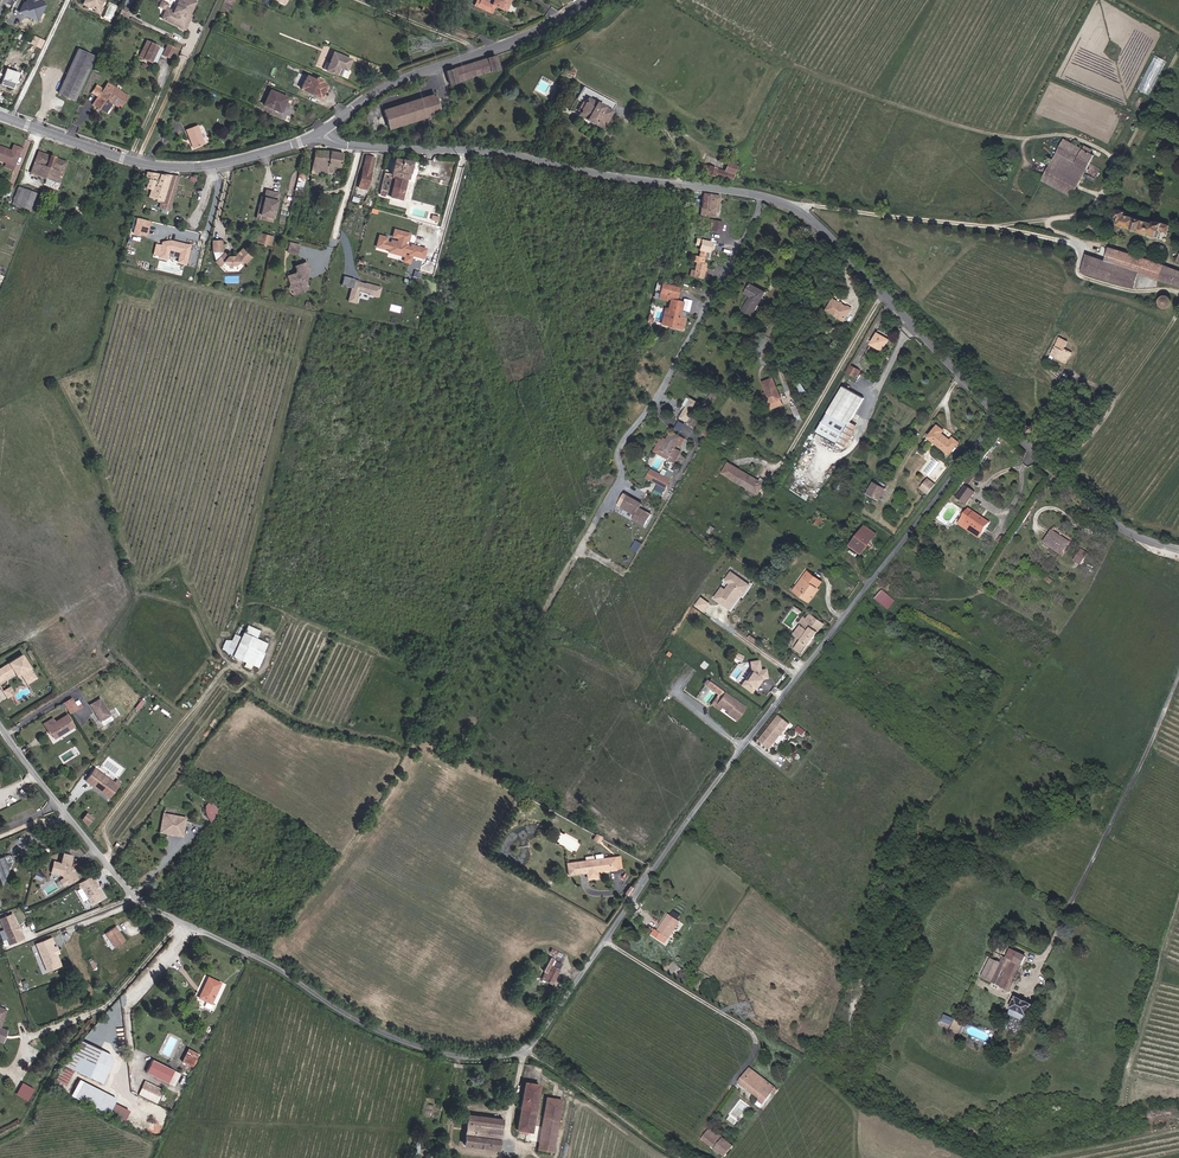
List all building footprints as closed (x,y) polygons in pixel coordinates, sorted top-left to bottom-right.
[(25,4),(23,3),(19,12),(37,21),(45,5),(36,0),(27,0),(25,4)] [(99,8),(103,0),(83,0),(81,3),(88,6),(90,5),(92,6),(91,7),(94,9),(99,8)] [(159,8),(165,10),(166,9),(168,3),(162,0),(159,8)] [(162,19),(187,29),(192,16),(190,15),(196,1),(192,0),(179,0),(174,12),(166,9),(165,10),(162,19)] [(447,4),(437,0),(419,0),(418,3),(423,5),(421,10),(433,15),(437,6),(444,10),(447,4)] [(505,11),(510,0),(491,0),(490,4),(479,0),(476,8),(491,13),(494,6),(505,11)] [(118,14),(127,18),(130,11),(122,7),(118,14)] [(139,57),(155,64),(162,48),(146,41),(139,57)] [(163,55),(170,58),(174,48),(167,45),(163,55)] [(58,93),(75,100),(94,57),(78,49),(58,93)] [(349,70),(353,57),(333,51),(326,71),(338,75),(341,67),(349,70)] [(1166,61),(1155,55),(1136,89),(1148,95),(1166,61)] [(450,84),(499,69),(495,56),(446,71),(450,84)] [(341,68),(339,75),(345,77),(347,70),(341,68)] [(573,76),(575,71),(574,70),(574,69),(572,68),(571,69),(568,68),(565,72),(573,76)] [(0,84),(14,89),(19,74),(6,69),(0,84)] [(300,89),(321,98),(327,85),(321,83),(322,81),(316,78),(315,80),(307,76),(300,89)] [(128,96),(107,83),(103,89),(97,85),(92,92),(98,96),(93,104),(106,112),(112,103),(120,108),(128,96)] [(619,120),(610,114),(615,104),(583,86),(575,99),(582,102),(577,110),(579,112),(577,115),(602,129),(604,125),(607,127),(611,120),(617,124),(619,120)] [(264,105),(281,113),(287,98),(270,90),(264,105)] [(390,129),(440,113),(434,94),(384,110),(390,129)] [(193,148),(204,143),(197,126),(186,130),(193,148)] [(1072,196),(1094,155),(1090,153),(1092,150),(1084,146),(1082,150),(1063,140),(1041,180),(1072,196)] [(12,170),(20,149),(13,146),(11,151),(0,147),(0,161),(6,163),(4,167),(12,170)] [(333,167),(341,168),(342,154),(327,151),(315,151),(312,173),(317,174),(317,170),(332,172),(333,167)] [(62,185),(59,183),(66,163),(55,159),(54,158),(50,156),(49,157),(38,152),(30,173),(44,178),(42,183),(60,190),(62,185)] [(358,187),(366,189),(374,157),(363,154),(360,167),(362,169),(358,187)] [(394,158),(390,173),(390,175),(395,177),(389,195),(401,198),(411,162),(394,158)] [(726,161),(724,171),(697,163),(695,170),(730,181),(735,164),(726,161)] [(164,190),(166,191),(171,175),(149,172),(146,172),(145,178),(148,179),(146,187),(151,189),(148,197),(157,200),(161,201),(164,190)] [(390,175),(390,173),(384,172),(378,192),(389,195),(395,177),(390,175)] [(159,208),(169,210),(179,176),(171,175),(166,191),(164,190),(161,201),(157,200),(156,201),(160,202),(159,208)] [(5,194),(9,196),(14,186),(9,184),(5,194)] [(12,204),(30,211),(36,193),(18,187),(12,204)] [(691,206),(701,207),(703,193),(693,192),(691,206)] [(701,207),(708,208),(710,194),(703,193),(701,207)] [(272,218),(277,197),(264,194),(263,202),(259,215),(272,218)] [(708,211),(716,212),(718,195),(710,194),(708,208),(708,211)] [(272,218),(259,215),(263,202),(260,201),(255,218),(271,222),(272,218)] [(47,221),(50,223),(55,207),(68,212),(68,214),(75,216),(77,210),(56,204),(56,205),(52,203),(47,221)] [(1158,233),(1162,234),(1164,227),(1156,224),(1155,227),(1126,218),(1127,214),(1120,212),(1119,221),(1121,222),(1119,230),(1156,241),(1158,233)] [(143,232),(145,221),(137,219),(134,230),(143,232)] [(709,230),(720,232),(722,223),(711,220),(709,230)] [(425,249),(411,245),(410,247),(406,246),(406,245),(404,244),(405,239),(407,240),(409,234),(394,229),(392,236),(398,238),(397,242),(391,240),(390,243),(385,242),(386,237),(379,235),(376,246),(383,248),(384,247),(389,248),(388,251),(403,255),(404,251),(409,252),(408,254),(422,257),(425,249)] [(264,244),(271,246),(272,238),(266,236),(264,244)] [(699,249),(708,252),(710,242),(701,240),(699,249)] [(186,264),(190,246),(170,241),(162,243),(159,258),(167,260),(169,250),(180,253),(178,262),(186,264)] [(239,261),(244,265),(250,258),(241,250),(236,257),(228,257),(224,254),(222,251),(221,241),(213,241),(213,251),(215,262),(220,266),(223,262),(228,266),(236,265),(239,261)] [(290,251),(298,253),(301,244),(292,242),(290,251)] [(1141,278),(1158,284),(1164,270),(1146,264),(1111,253),(1107,264),(1087,258),(1081,276),(1109,284),(1135,293),(1141,278)] [(305,279),(306,276),(312,274),(308,262),(297,266),(298,271),(297,274),(289,276),(292,285),(291,285),(291,287),(296,286),(297,291),(305,289),(307,287),(305,279)] [(693,277),(702,279),(703,271),(705,272),(706,268),(704,268),(705,263),(696,262),(693,277)] [(1178,291),(1178,276),(1164,270),(1158,284),(1178,291)] [(356,280),(350,278),(347,287),(354,289),(350,302),(357,304),(360,292),(380,297),(382,288),(356,281),(356,280)] [(671,296),(676,297),(678,288),(661,284),(659,293),(671,296)] [(743,310),(752,315),(766,292),(751,284),(747,290),(753,293),(751,296),(743,310)] [(667,298),(670,299),(671,296),(659,293),(657,298),(666,301),(667,298)] [(1175,309),(1175,306),(1174,303),(1173,301),(1171,300),(1169,299),(1167,298),(1164,299),(1161,300),(1159,302),(1158,304),(1158,307),(1158,309),(1159,312),(1161,314),(1163,316),(1166,316),(1170,316),(1172,314),(1174,312),(1175,309)] [(684,318),(679,317),(683,302),(670,299),(665,321),(670,322),(669,326),(682,329),(684,318)] [(844,321),(851,309),(832,299),(826,310),(835,315),(835,316),(844,321)] [(689,312),(692,301),(686,300),(683,310),(689,312)] [(871,344),(884,351),(892,339),(879,331),(871,344)] [(1073,365),(1065,361),(1068,355),(1060,351),(1054,364),(1070,372),(1073,365)] [(795,371),(799,369),(795,361),(791,364),(792,366),(793,365),(795,369),(794,369),(795,371)] [(857,377),(862,369),(852,364),(847,372),(857,377)] [(780,399),(781,399),(773,378),(762,382),(766,393),(764,394),(768,404),(769,404),(780,399)] [(837,445),(851,422),(864,398),(843,386),(817,433),(837,445)] [(804,388),(800,390),(801,392),(802,392),(804,395),(803,395),(804,398),(808,395),(804,388)] [(681,418),(689,422),(699,400),(691,397),(681,418)] [(769,404),(771,409),(783,405),(780,399),(769,404)] [(798,419),(801,418),(797,407),(793,409),(795,416),(796,416),(798,419)] [(676,428),(682,431),(685,423),(680,420),(676,428)] [(837,445),(845,449),(858,426),(851,422),(837,445)] [(952,437),(950,440),(942,433),(944,430),(937,425),(928,437),(949,454),(959,442),(952,437)] [(681,437),(671,432),(666,440),(664,438),(662,440),(660,439),(654,451),(672,460),(673,461),(674,462),(680,451),(675,448),(677,444),(681,446),(683,443),(679,441),(681,437)] [(720,442),(731,447),(734,441),(724,435),(720,442)] [(673,461),(672,461),(663,476),(664,476),(673,461)] [(758,494),(764,484),(728,462),(722,473),(758,494)] [(647,477),(652,480),(657,472),(652,469),(647,477)] [(666,488),(670,480),(664,476),(663,476),(657,472),(652,480),(666,488)] [(868,492),(879,498),(884,488),(873,482),(868,492)] [(625,493),(622,497),(628,502),(624,508),(634,515),(631,519),(642,527),(650,517),(639,509),(642,505),(625,493)] [(955,505),(964,511),(972,500),(963,494),(955,505)] [(624,508),(628,502),(622,497),(617,504),(624,508)] [(820,524),(822,521),(823,518),(819,516),(815,523),(819,525),(820,524)] [(960,530),(967,519),(963,516),(952,531),(973,546),(976,542),(960,530)] [(976,542),(984,531),(967,519),(960,530),(976,542)] [(868,540),(869,541),(875,532),(865,525),(852,544),(861,550),(868,540)] [(632,549),(639,551),(642,542),(636,539),(632,549)] [(861,550),(862,551),(869,541),(868,540),(861,550)] [(1057,562),(1064,551),(1047,540),(1039,552),(1044,555),(1045,554),(1057,562)] [(1108,550),(1116,554),(1120,546),(1113,542),(1108,550)] [(858,553),(861,550),(852,544),(850,547),(858,553)] [(1075,573),(1081,562),(1075,558),(1068,569),(1075,573)] [(733,611),(752,582),(732,570),(725,580),(727,582),(715,599),(733,611)] [(812,598),(810,596),(822,582),(808,571),(802,578),(805,580),(798,588),(796,586),(793,590),(809,602),(812,598)] [(888,609),(896,600),(883,589),(876,598),(888,609)] [(702,596),(696,605),(705,611),(711,602),(702,596)] [(801,653),(824,623),(812,614),(812,615),(809,614),(806,618),(803,616),(798,623),(801,625),(794,634),(801,639),(795,648),(801,653)] [(259,667),(268,642),(258,638),(261,629),(247,625),(243,636),(234,633),(232,640),(226,638),(221,651),(246,660),(244,666),(251,668),(253,665),(259,667)] [(743,667),(747,659),(739,654),(735,662),(743,667)] [(19,655),(0,668),(0,682),(12,674),(16,671),(18,675),(25,685),(35,679),(19,655)] [(763,681),(768,681),(767,672),(762,672),(760,662),(755,663),(756,668),(752,669),(753,674),(745,684),(742,688),(752,695),(758,687),(757,687),(760,683),(761,684),(763,681)] [(13,694),(9,688),(5,690),(9,697),(13,694)] [(9,697),(5,690),(1,693),(5,699),(9,697)] [(738,724),(747,711),(726,695),(721,702),(717,706),(722,710),(726,713),(729,711),(731,712),(728,716),(738,724)] [(102,725),(114,719),(101,697),(90,703),(102,725)] [(80,705),(76,708),(71,699),(64,704),(70,714),(78,710),(79,711),(83,708),(80,705)] [(720,713),(722,710),(717,706),(721,702),(718,700),(713,707),(720,713)] [(52,734),(54,738),(67,731),(66,729),(73,725),(66,715),(55,722),(52,718),(43,724),(48,732),(50,731),(52,734)] [(778,718),(758,743),(769,751),(789,726),(778,718)] [(798,740),(791,734),(788,738),(795,744),(798,740)] [(113,782),(94,768),(85,780),(99,791),(100,790),(101,791),(101,792),(108,798),(117,786),(113,782)] [(180,832),(183,832),(185,818),(173,816),(174,810),(162,808),(158,833),(179,836),(180,832)] [(81,820),(86,825),(92,818),(86,813),(81,820)] [(72,869),(73,867),(72,865),(71,865),(75,855),(66,852),(63,862),(56,859),(52,870),(63,874),(66,879),(69,884),(69,885),(79,878),(75,871),(73,870),(72,869)] [(0,858),(0,880),(1,883),(13,858),(13,857),(12,856),(11,855),(10,854),(0,858)] [(597,877),(596,871),(621,868),(619,857),(566,863),(568,875),(586,873),(587,878),(597,877)] [(103,892),(101,891),(98,885),(98,883),(93,875),(79,884),(82,888),(83,887),(93,904),(106,897),(103,892)] [(669,935),(670,936),(682,918),(679,917),(682,913),(674,908),(672,912),(670,910),(658,928),(655,926),(651,932),(662,939),(666,933),(669,935)] [(20,934),(18,931),(18,930),(17,930),(16,927),(16,926),(16,925),(11,914),(0,919),(0,922),(8,939),(6,940),(9,945),(23,939),(21,933),(20,934)] [(115,947),(124,941),(114,927),(105,933),(115,947)] [(48,970),(61,965),(57,953),(55,952),(54,950),(54,948),(53,944),(54,943),(52,938),(36,944),(43,960),(44,959),(48,970)] [(550,957),(541,978),(555,984),(563,962),(550,957)] [(979,990),(1007,1003),(1023,969),(1008,961),(1004,969),(1001,968),(998,975),(989,970),(979,990)] [(682,969),(679,976),(686,978),(689,972),(682,969)] [(216,1005),(211,1003),(220,983),(208,977),(198,998),(206,1001),(204,1006),(213,1010),(216,1005)] [(1007,1023),(1024,1031),(1030,1019),(1012,1010),(1007,1023)] [(953,1025),(956,1018),(945,1014),(943,1021),(953,1025)] [(951,1031),(960,1034),(964,1022),(956,1019),(951,1031)] [(958,1035),(951,1033),(947,1043),(953,1046),(958,1035)] [(63,1065),(102,1083),(115,1056),(82,1041),(66,1060),(63,1065)] [(182,1062),(193,1067),(200,1054),(189,1049),(182,1062)] [(167,1083),(173,1070),(152,1060),(146,1072),(167,1083)] [(108,1114),(116,1098),(79,1079),(71,1095),(108,1114)] [(156,1103),(163,1090),(145,1080),(138,1094),(156,1103)] [(26,1099),(32,1088),(22,1083),(16,1094),(26,1099)] [(738,1100),(754,1111),(766,1095),(749,1083),(738,1100)] [(515,1139),(529,1142),(538,1095),(524,1093),(515,1139)] [(756,1116),(761,1120),(774,1102),(766,1095),(754,1111),(758,1114),(756,1116)] [(560,1111),(545,1108),(536,1157),(552,1157),(560,1111)] [(463,1144),(497,1149),(502,1120),(467,1115),(463,1144)] [(702,1139),(727,1157),(735,1146),(711,1128),(702,1139)] [(704,1148),(699,1155),(703,1157),(717,1157),(704,1148)]
